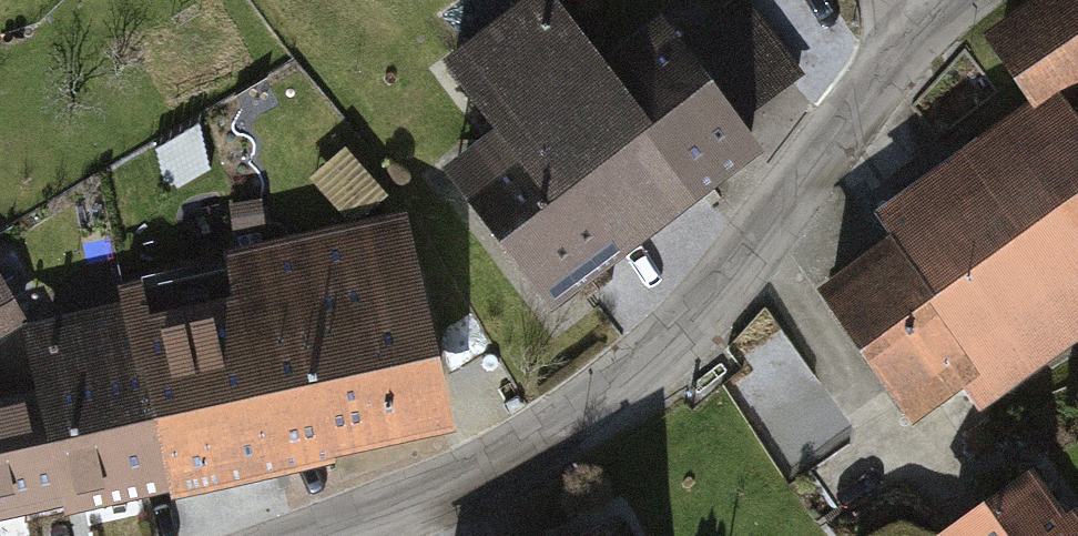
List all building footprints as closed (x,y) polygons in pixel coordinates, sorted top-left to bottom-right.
[(450,167),(547,295),(687,192),(592,66),(544,0),(526,0),(449,58),(502,128),(450,167)] [(988,31),(1031,96),(1077,65),(1077,0),(1035,0),(988,31)] [(592,66),(687,192),(753,143),(732,116),(792,71),(748,14),(688,59),(656,17),(592,66)] [(919,213),(997,322),(1077,264),(1077,133),(1063,111),(919,213)] [(343,147),(310,176),(351,222),(384,193),(343,147)] [(919,213),(819,285),(909,411),(959,376),(979,404),(1030,367),(997,322),(919,213)] [(397,226),(225,264),(267,458),(443,418),(424,275),(397,226)] [(135,359),(162,480),(267,458),(225,264),(120,286),(135,359)] [(19,318),(0,287),(0,329),(19,318)] [(0,401),(0,517),(162,480),(135,359),(84,371),(75,335),(34,344),(43,381),(32,383),(34,393),(0,401)] [(941,535),(942,535),(1077,535),(1077,519),(1073,512),(1061,520),(1029,474),(941,535)]
